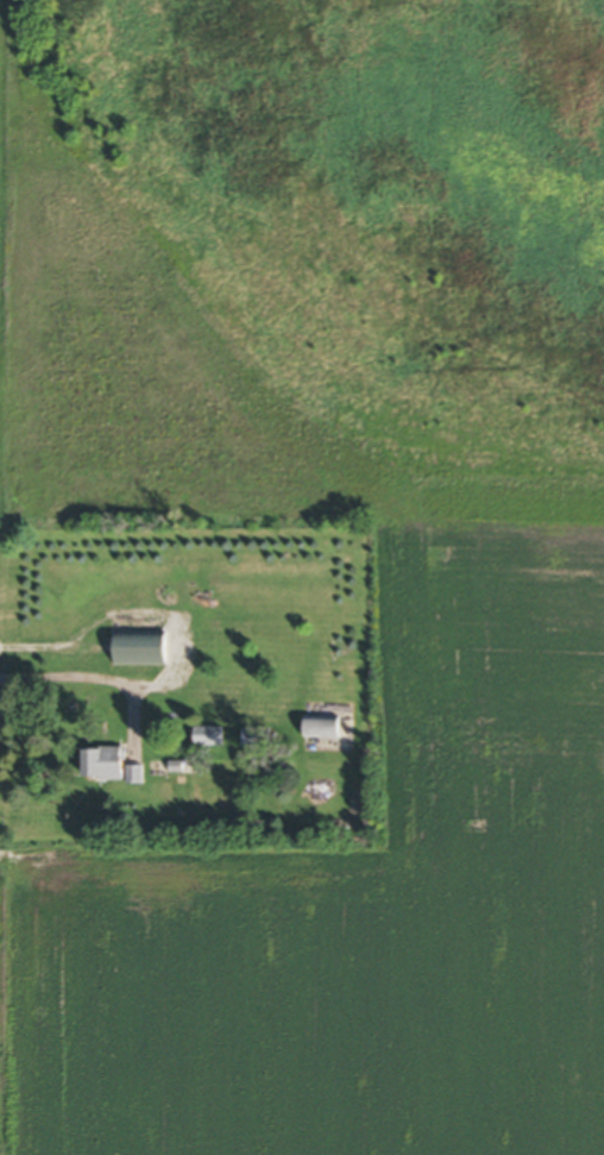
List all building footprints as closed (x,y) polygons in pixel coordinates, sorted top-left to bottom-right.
[(116,670),(174,670),(174,636),(116,636),(116,670)] [(348,722),(308,722),(308,743),(348,743),(348,722)] [(229,750),(229,730),(198,730),(198,750),(229,750)] [(247,733),(247,751),(273,751),(273,733),(247,733)] [(129,788),(147,788),(146,768),(131,768),(131,750),(91,751),(92,779),(128,778),(129,788)]
